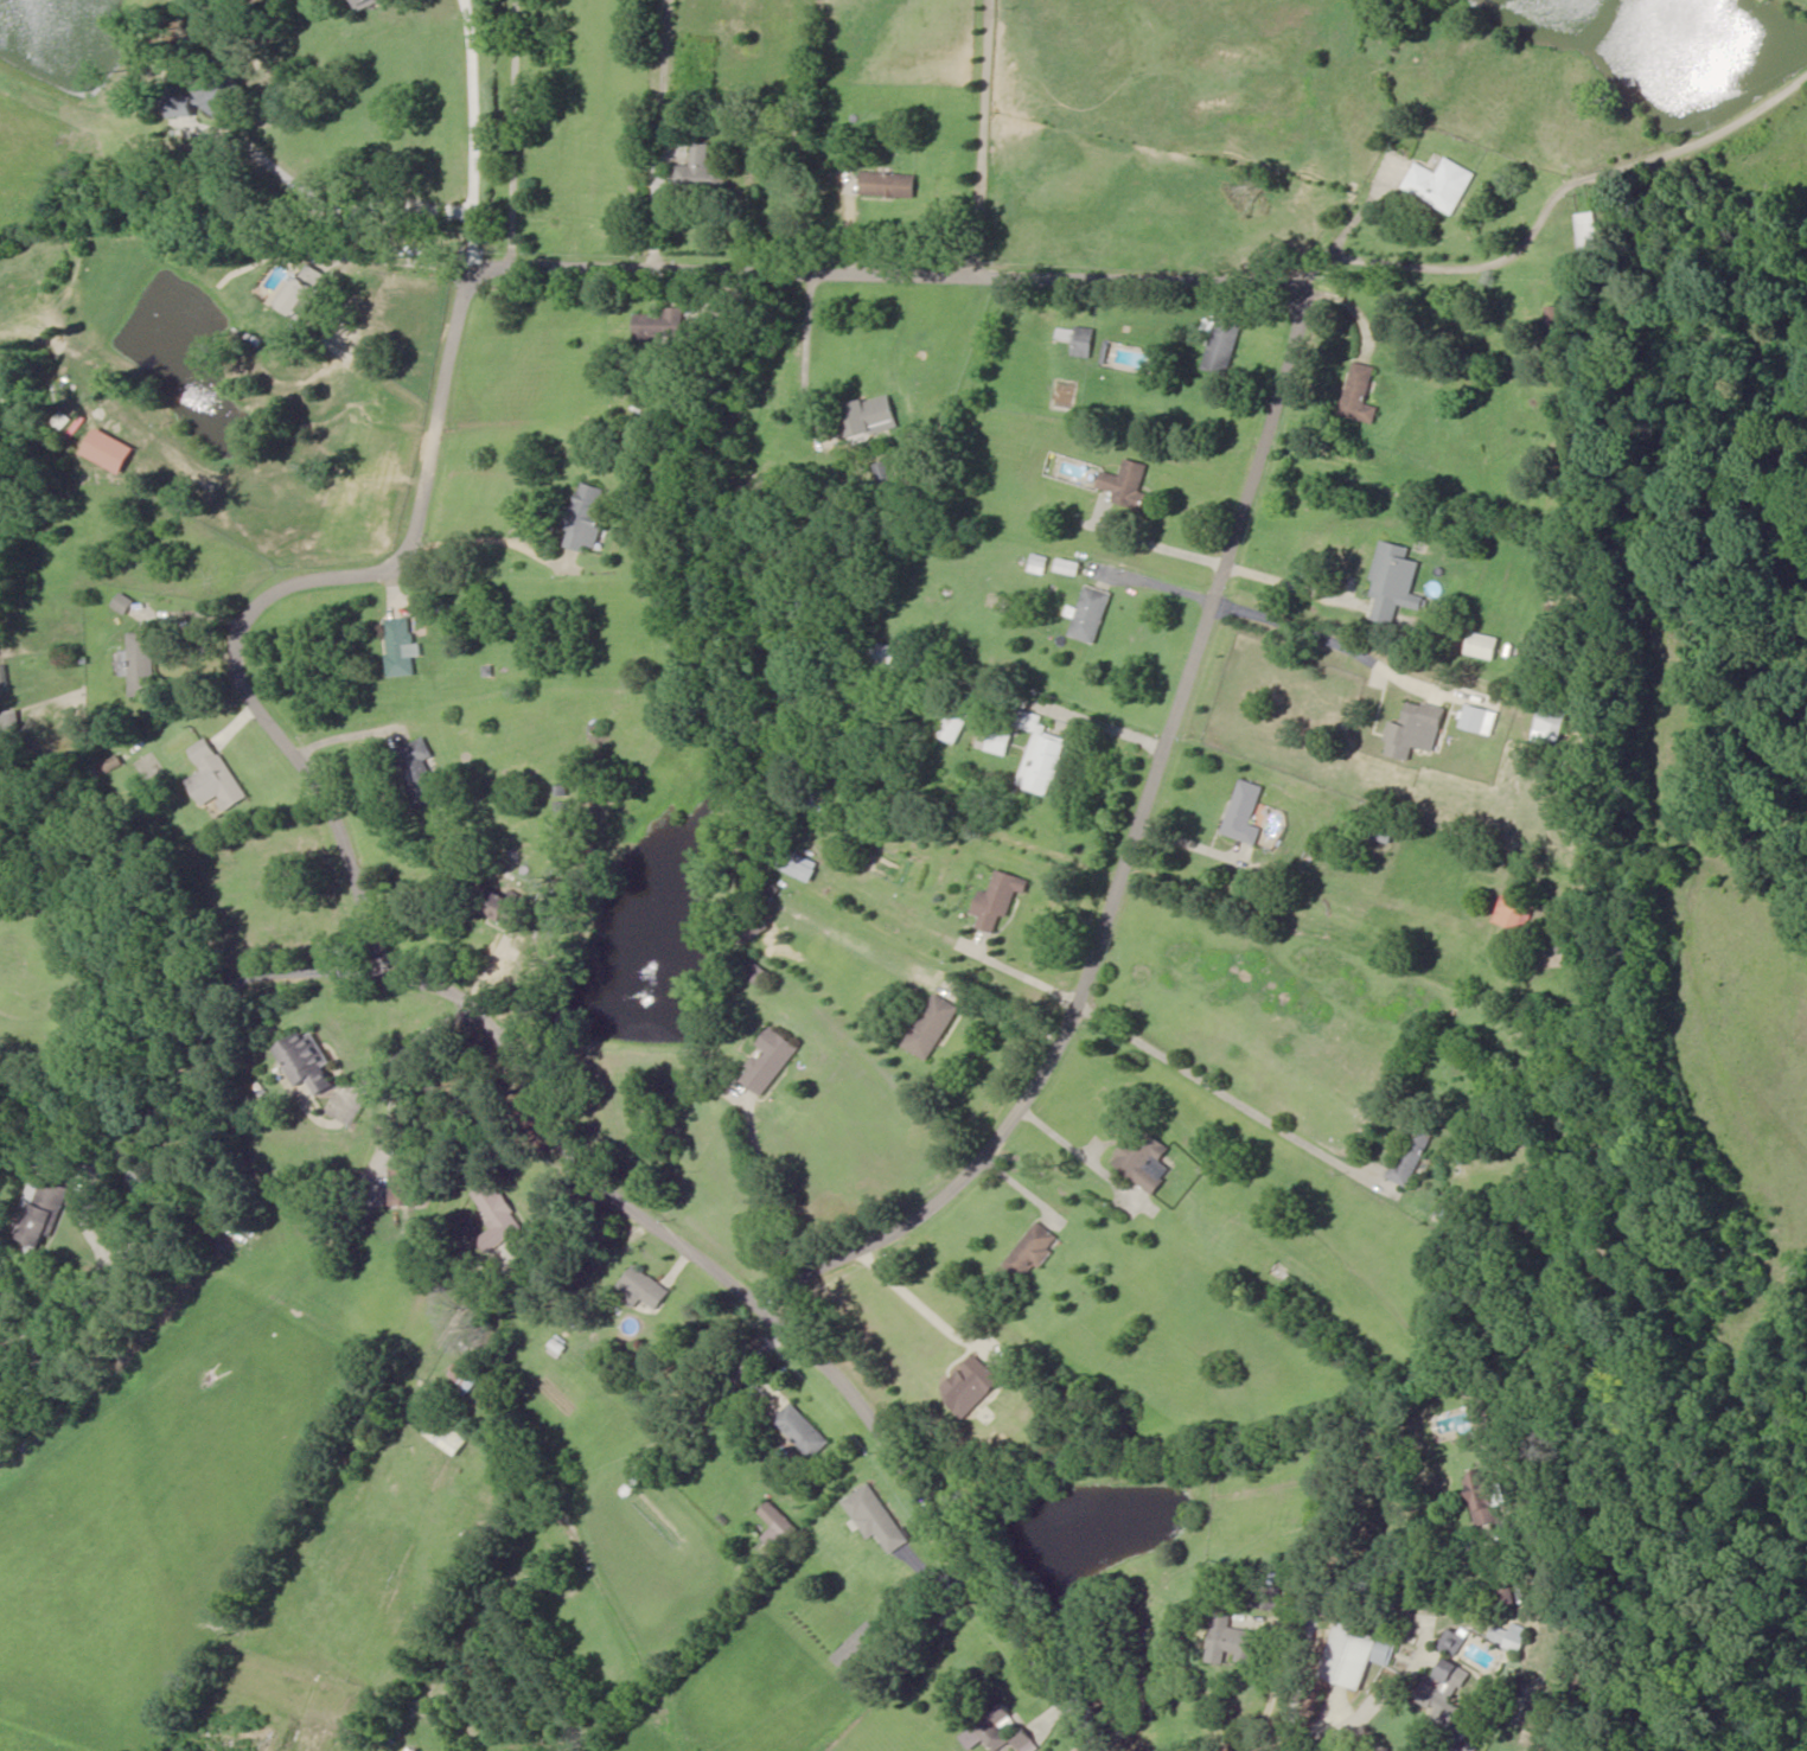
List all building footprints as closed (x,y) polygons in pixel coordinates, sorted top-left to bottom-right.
[(357,11),(386,0),(353,0),(357,11)] [(246,101),(254,94),(229,66),(200,90),(224,119),(233,112),(239,119),(252,108),(246,101)] [(178,99),(179,118),(202,116),(201,97),(178,99)] [(730,190),(730,166),(711,166),(712,143),(695,142),(694,164),(679,164),(678,189),(730,190)] [(1454,216),(1477,172),(1447,156),(1439,172),(1417,161),(1402,189),(1454,216)] [(861,195),(916,197),(916,172),(862,171),(861,195)] [(1603,246),(1599,210),(1578,213),(1584,268),(1610,266),(1608,245),(1603,246)] [(280,302),(302,318),(332,277),(310,261),(280,302)] [(686,307),(667,307),(667,313),(637,313),(637,351),(655,351),(655,336),(686,336),(686,307)] [(1229,374),(1244,320),(1219,314),(1205,368),(1229,374)] [(1092,358),(1096,330),(1061,324),(1059,339),(1075,341),(1073,355),(1092,358)] [(1368,402),(1377,366),(1355,361),(1342,414),(1377,423),(1381,406),(1368,402)] [(849,435),(899,422),(891,392),(841,406),(849,435)] [(1116,492),(1114,501),(1139,508),(1151,464),(1126,457),(1121,475),(1103,470),(1098,487),(1116,492)] [(595,546),(611,489),(582,481),(564,544),(588,551),(590,544),(595,546)] [(1412,546),(1382,540),(1370,597),(1377,598),(1372,619),(1396,624),(1400,605),(1425,610),(1428,596),(1403,591),(1412,546)] [(1082,560),(1059,559),(1058,572),(1081,574),(1082,560)] [(1112,592),(1087,585),(1081,608),(1070,605),(1068,614),(1076,616),(1071,636),(1098,643),(1112,592)] [(416,675),(416,655),(424,655),(424,643),(414,644),(414,618),(389,618),(390,676),(416,675)] [(130,632),(130,654),(123,654),(123,676),(132,676),(132,696),(155,696),(155,632),(130,632)] [(895,647),(877,641),(870,661),(887,667),(895,647)] [(9,664),(0,665),(0,693),(12,692),(9,664)] [(1437,751),(1448,708),(1410,698),(1404,723),(1393,720),(1385,754),(1411,760),(1415,746),(1437,751)] [(1482,724),(1486,709),(1459,702),(1455,717),(1482,724)] [(958,744),(973,710),(956,703),(941,737),(958,744)] [(1545,733),(1563,738),(1571,711),(1553,706),(1545,733)] [(1067,740),(1041,733),(1046,716),(1017,707),(1011,725),(1033,732),(1017,786),(1050,796),(1067,740)] [(8,728),(24,724),(20,709),(4,714),(8,728)] [(978,748),(1007,756),(1014,731),(985,723),(978,748)] [(228,811),(249,798),(212,736),(191,748),(205,771),(190,780),(206,805),(220,797),(228,811)] [(428,760),(435,757),(427,737),(394,751),(419,808),(444,797),(428,760)] [(1264,786),(1239,778),(1222,834),(1258,845),(1263,827),(1253,824),(1264,786)] [(817,792),(813,807),(822,810),(826,794),(817,792)] [(1393,843),(1399,820),(1370,812),(1363,834),(1393,843)] [(820,866),(780,845),(771,862),(811,883),(820,866)] [(1009,917),(1016,891),(1026,894),(1030,879),(997,870),(990,892),(980,890),(973,913),(981,915),(978,927),(997,933),(1002,916),(1009,917)] [(773,903),(783,889),(763,875),(753,890),(773,903)] [(525,931),(534,908),(516,901),(517,899),(488,887),(478,911),(525,931)] [(1493,921),(1525,932),(1535,906),(1503,894),(1493,921)] [(773,977),(753,957),(744,965),(763,986),(773,977)] [(961,1007),(936,992),(904,1047),(929,1061),(961,1007)] [(802,1047),(775,1028),(740,1076),(767,1095),(802,1047)] [(321,1095),(339,1085),(328,1066),(332,1063),(312,1029),(278,1048),(300,1086),(312,1080),(321,1095)] [(1412,1187),(1435,1124),(1410,1115),(1388,1178),(1412,1187)] [(1160,1161),(1170,1148),(1139,1125),(1111,1163),(1154,1194),(1172,1170),(1160,1161)] [(420,1205),(420,1168),(391,1168),(391,1205),(420,1205)] [(477,1238),(486,1252),(523,1229),(492,1178),(472,1191),(494,1227),(477,1238)] [(71,1187),(46,1179),(44,1183),(35,1180),(27,1208),(32,1210),(22,1242),(51,1251),(71,1187)] [(1005,1263),(1025,1280),(1060,1238),(1039,1221),(1005,1263)] [(561,1355),(570,1343),(551,1327),(542,1339),(561,1355)] [(471,1390),(480,1375),(457,1362),(448,1377),(471,1390)] [(808,1459),(827,1444),(795,1402),(775,1417),(808,1459)] [(468,1438),(436,1416),(423,1435),(455,1457),(468,1438)] [(1477,1527),(1504,1521),(1494,1470),(1466,1476),(1477,1527)] [(909,1540),(870,1483),(843,1501),(869,1538),(877,1533),(890,1553),(909,1540)] [(796,1528),(769,1501),(757,1513),(771,1527),(761,1538),(773,1551),(796,1528)] [(1257,1665),(1262,1632),(1234,1627),(1236,1611),(1218,1608),(1210,1661),(1229,1664),(1231,1651),(1240,1652),(1239,1662),(1257,1665)] [(830,1657),(841,1668),(877,1632),(866,1621),(830,1657)] [(1392,1665),(1400,1640),(1339,1622),(1323,1677),(1364,1689),(1373,1659),(1392,1665)] [(1535,1631),(1518,1622),(1513,1632),(1498,1625),(1492,1636),(1523,1653),(1535,1631)] [(1469,1637),(1450,1627),(1440,1647),(1459,1657),(1469,1637)] [(1483,1717),(1456,1703),(1473,1671),(1449,1658),(1439,1676),(1450,1682),(1446,1690),(1426,1679),(1416,1697),(1440,1709),(1432,1724),(1469,1744),(1483,1717)] [(1016,1745),(1027,1738),(1002,1702),(957,1734),(968,1750),(984,1739),(992,1750),(998,1750),(1013,1741),(1016,1745)]
